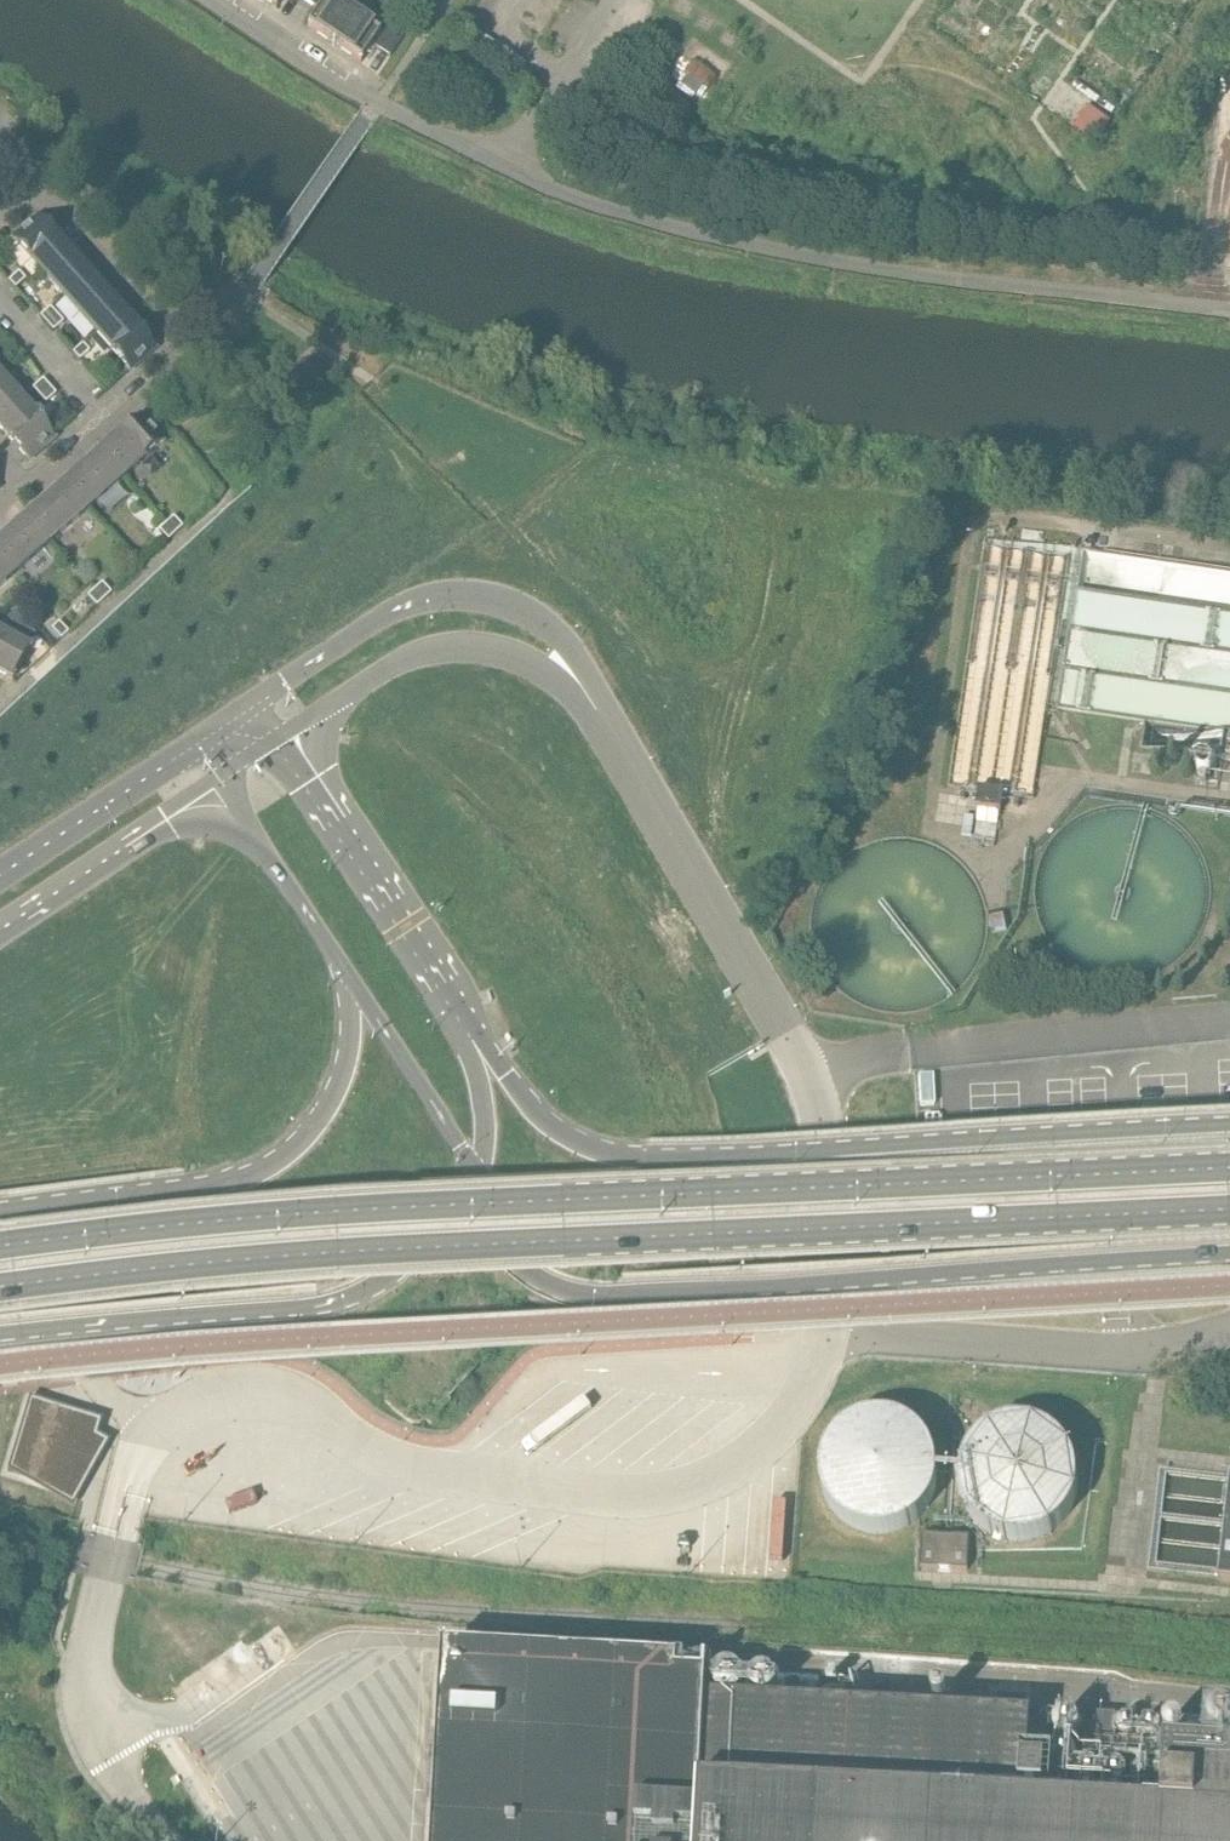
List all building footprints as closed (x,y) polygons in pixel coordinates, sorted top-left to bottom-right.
[(353,17),(329,0),(305,0),(320,10),(308,27),(334,45),(334,46),(334,47),(353,17)] [(373,46),(391,58),(408,33),(390,21),(380,35),(355,18),(356,16),(354,15),(353,17),(334,47),(335,47),(336,46),(362,63),(373,46)] [(683,82),(708,95),(718,74),(694,61),(683,82)] [(1087,105),(1075,124),(1100,141),(1112,122),(1087,105)] [(57,239),(40,220),(15,243),(47,279),(55,273),(39,255),(57,239)] [(90,275),(57,239),(39,255),(55,273),(47,279),(63,298),(90,275)] [(19,273),(9,282),(16,289),(26,280),(19,273)] [(122,311),(90,275),(63,298),(96,334),(122,311)] [(47,325),(57,316),(51,308),(41,317),(47,325)] [(154,348),(122,311),(96,334),(128,369),(154,348)] [(57,316),(47,325),(54,332),(64,323),(57,316)] [(83,345),(73,354),(80,361),(90,352),(83,345)] [(40,397),(50,388),(43,380),(33,389),(40,397)] [(21,401),(4,383),(0,387),(0,420),(21,401)] [(50,388),(40,397),(46,404),(56,395),(50,388)] [(0,420),(0,428),(28,460),(53,438),(21,401),(0,420)] [(139,420),(102,452),(124,477),(161,445),(139,420)] [(124,477),(102,452),(66,485),(88,509),(124,477)] [(88,509),(66,485),(29,517),(51,542),(88,509)] [(29,517),(0,543),(0,558),(14,575),(51,542),(29,517)] [(167,524),(176,535),(184,528),(175,517),(167,524)] [(176,535),(167,524),(159,531),(169,542),(176,535)] [(0,558),(0,588),(14,575),(0,558)] [(95,590),(104,601),(112,593),(103,583),(95,590)] [(104,601),(95,590),(87,597),(96,608),(104,601)] [(17,630),(25,624),(15,613),(8,620),(17,630)] [(69,634),(60,623),(53,630),(62,640),(69,634)] [(28,643),(36,635),(25,624),(17,630),(28,643)] [(9,637),(0,632),(0,653),(9,637)] [(0,653),(0,674),(13,681),(31,649),(9,637),(0,653)] [(1001,813),(1004,793),(979,789),(976,809),(1001,813)] [(99,1420),(31,1399),(10,1469),(73,1502),(107,1441),(102,1439),(94,1435),(99,1420)] [(938,1488),(939,1476),(937,1465),(934,1453),(928,1443),(921,1434),(912,1427),(901,1422),(890,1419),(878,1418),(867,1419),(856,1422),(845,1428),(836,1436),(829,1445),(824,1455),(821,1466),(820,1478),(821,1489),(824,1500),(830,1511),(838,1519),(847,1527),(857,1532),(868,1535),(880,1536),(892,1535),(903,1531),(913,1526),(922,1518),(929,1509),(934,1499),(938,1488)] [(1076,1492),(1077,1481),(1076,1469),(1073,1459),(1067,1449),(1060,1440),(1051,1433),(1041,1428),(1030,1424),(1019,1424),(1007,1425),(996,1428),(986,1434),(978,1441),(971,1450),(965,1460),(962,1471),(961,1482),(963,1493),(966,1504),(971,1514),(979,1523),(988,1530),(998,1535),(1009,1538),(1020,1539),(1031,1538),(1042,1535),(1052,1529),(1061,1522),(1068,1513),(1073,1503),(1076,1492)] [(1219,1581),(1229,1582),(1229,1482),(1219,1581)] [(921,1569),(968,1571),(970,1539),(923,1536),(921,1569)] [(1207,1722),(1205,1759),(1168,1757),(1165,1817),(1142,1816),(1050,1811),(1054,1721),(1029,1719),(1029,1721),(955,1717),(956,1703),(919,1701),(918,1715),(843,1711),(845,1673),(710,1665),(709,1679),(675,1678),(677,1666),(444,1652),(434,1840),(1229,1840),(1229,1723),(1207,1722)]
